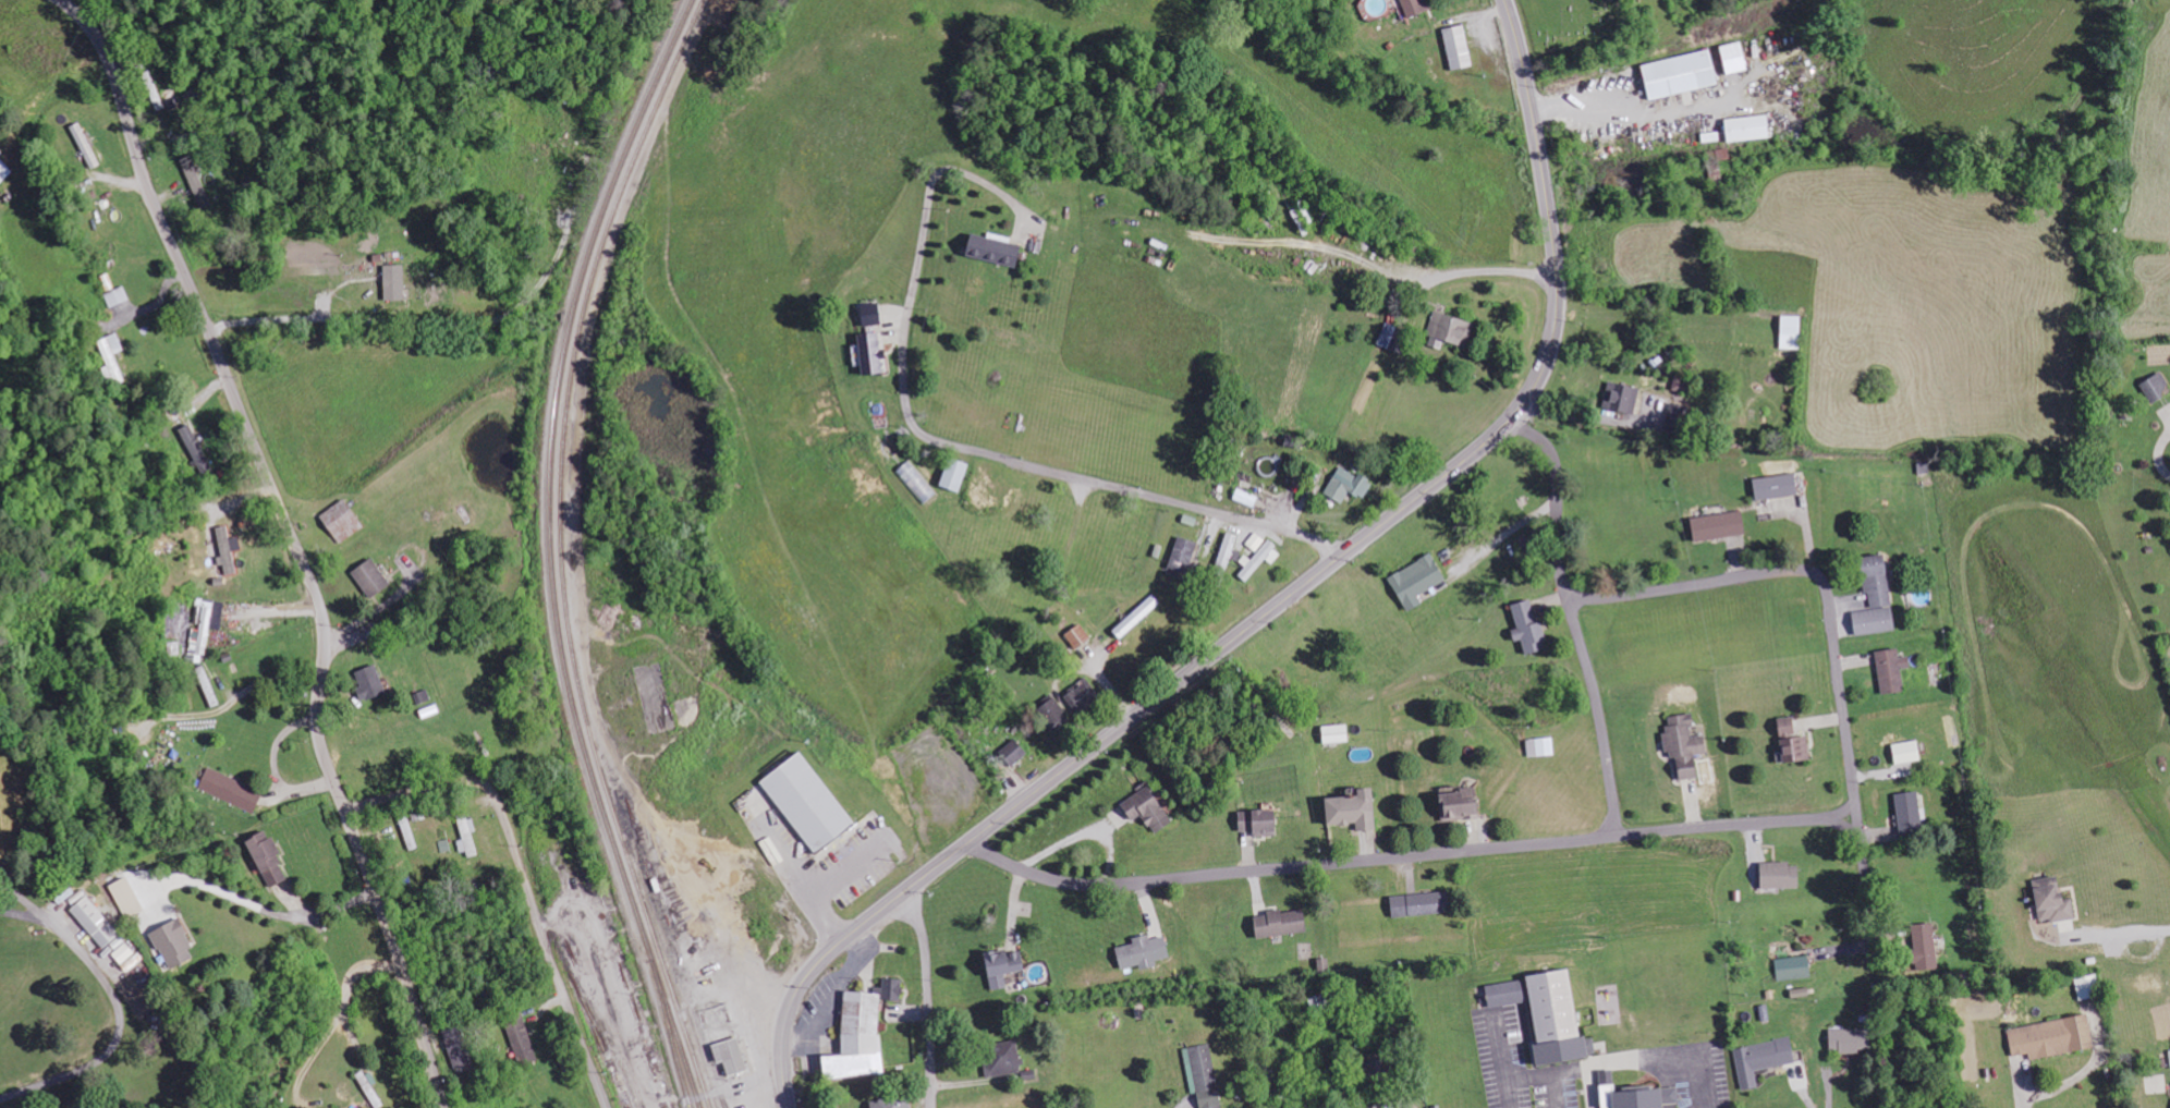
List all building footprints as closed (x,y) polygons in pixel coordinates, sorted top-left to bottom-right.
[(1410,19),(1435,9),(1432,0),(1403,0),(1410,19)] [(1454,71),(1475,66),(1466,25),(1445,30),(1454,71)] [(1722,46),(1730,75),(1751,70),(1744,41),(1722,46)] [(1721,85),(1713,50),(1644,64),(1652,100),(1721,85)] [(1773,137),(1770,114),(1727,120),(1730,143),(1773,137)] [(101,165),(81,122),(71,127),(92,169),(101,165)] [(213,205),(192,155),(181,160),(202,209),(213,205)] [(2,184),(14,172),(0,157),(0,182),(2,184)] [(1020,267),(1024,246),(1011,243),(1012,238),(998,236),(998,239),(973,234),(969,258),(1020,267)] [(405,265),(385,266),(386,301),(406,300),(405,265)] [(111,308),(130,300),(124,286),(105,295),(111,308)] [(865,327),(883,325),(881,302),(863,304),(865,327)] [(1476,324),(1435,311),(1428,336),(1432,337),(1430,346),(1444,350),(1446,341),(1469,348),(1476,324)] [(1802,348),(1803,315),(1783,315),(1783,348),(1802,348)] [(1390,348),(1399,327),(1388,323),(1379,344),(1390,348)] [(109,365),(103,368),(111,386),(126,380),(115,354),(125,350),(118,332),(99,340),(109,365)] [(883,351),(880,332),(859,335),(865,376),(887,373),(883,351)] [(2169,395),(2169,391),(2162,373),(2143,381),(2152,402),(2169,395)] [(1686,391),(1689,376),(1677,374),(1675,389),(1686,391)] [(1606,408),(1637,412),(1641,385),(1609,381),(1606,408)] [(214,470),(190,424),(180,429),(204,476),(214,470)] [(961,491),(971,463),(951,457),(942,485),(961,491)] [(925,503),(937,492),(911,460),(898,470),(925,503)] [(1350,491),(1366,499),(1375,481),(1341,465),(1327,494),(1345,502),(1350,491)] [(1756,478),(1759,500),(1801,493),(1798,472),(1756,478)] [(1256,507),(1260,496),(1239,488),(1235,499),(1256,507)] [(321,515),(341,543),(365,526),(345,498),(321,515)] [(1693,517),(1696,540),(1748,534),(1745,510),(1693,517)] [(239,572),(227,524),(216,527),(228,574),(239,572)] [(1239,535),(1229,531),(1219,564),(1229,567),(1239,535)] [(1258,551),(1267,539),(1257,531),(1248,543),(1258,551)] [(1200,541),(1180,536),(1169,572),(1189,578),(1200,541)] [(1247,565),(1240,575),(1249,581),(1266,558),(1274,564),(1284,551),(1269,540),(1254,560),(1246,554),(1241,561),(1247,565)] [(1409,611),(1424,602),(1420,594),(1448,579),(1434,553),(1390,576),(1409,611)] [(1858,634),(1897,630),(1889,553),(1863,556),(1867,594),(1871,593),(1873,609),(1855,611),(1858,634)] [(392,585),(374,557),(353,571),(371,599),(392,585)] [(1115,630),(1123,639),(1162,602),(1154,593),(1115,630)] [(1513,604),(1520,628),(1514,629),(1517,641),(1524,639),(1528,654),(1549,648),(1534,598),(1513,604)] [(193,628),(189,660),(205,662),(210,627),(222,629),(226,602),(199,599),(197,605),(203,606),(201,629),(193,628)] [(1067,633),(1077,648),(1092,638),(1082,623),(1067,633)] [(1907,691),(1905,668),(1913,667),(1912,655),(1902,656),(1901,648),(1878,650),(1883,694),(1907,691)] [(387,693),(378,664),(356,671),(361,687),(358,688),(362,701),(387,693)] [(220,704),(205,665),(198,668),(212,707),(220,704)] [(1065,695),(1080,713),(1102,695),(1088,677),(1065,695)] [(1070,715),(1055,696),(1039,709),(1053,728),(1070,715)] [(1700,777),(1697,754),(1709,753),(1707,734),(1696,735),(1693,713),(1668,716),(1670,732),(1666,733),(1669,758),(1679,756),(1682,779),(1700,777)] [(1796,716),(1780,717),(1781,735),(1797,735),(1796,716)] [(1351,741),(1350,723),(1325,725),(1326,743),(1351,741)] [(1786,762),(1812,759),(1810,735),(1783,738),(1786,762)] [(1529,756),(1556,755),(1555,737),(1529,738),(1529,756)] [(1029,753),(1017,738),(1001,751),(1013,766),(1029,753)] [(1895,743),(1897,763),(1923,761),(1921,740),(1895,743)] [(857,824),(803,750),(762,780),(816,853),(857,824)] [(258,810),(264,788),(206,771),(200,793),(258,810)] [(1154,833),(1173,824),(1152,781),(1137,788),(1140,794),(1124,801),(1133,820),(1145,814),(1154,833)] [(1378,829),(1376,787),(1361,787),(1361,795),(1329,797),(1330,824),(1359,823),(1359,830),(1378,829)] [(1482,819),(1480,787),(1442,788),(1444,820),(1482,819)] [(1898,793),(1901,834),(1923,833),(1921,791),(1898,793)] [(1241,810),(1241,830),(1255,830),(1255,836),(1279,836),(1278,809),(1241,810)] [(473,833),(478,831),(473,815),(459,819),(464,839),(458,840),(461,852),(468,851),(469,857),(479,855),(473,833)] [(411,850),(418,848),(414,834),(412,835),(408,821),(403,822),(411,850)] [(291,878),(268,830),(247,840),(270,888),(291,878)] [(1764,888),(1801,887),(1801,862),(1763,862),(1764,888)] [(112,883),(126,919),(144,912),(130,876),(112,883)] [(2077,918),(2075,898),(2065,899),(2062,876),(2037,879),(2042,922),(2077,918)] [(1451,913),(1450,891),(1393,894),(1394,915),(1451,913)] [(121,934),(88,895),(72,909),(104,948),(121,934)] [(1257,916),(1259,938),(1309,931),(1306,908),(1270,913),(1270,914),(1257,916)] [(151,933),(171,970),(198,956),(179,918),(151,933)] [(1940,969),(1935,922),(1914,925),(1919,971),(1940,969)] [(1167,935),(1152,938),(1151,935),(1135,938),(1136,943),(1118,947),(1123,968),(1141,965),(1142,969),(1158,966),(1157,960),(1171,957),(1167,935)] [(109,948),(128,972),(144,959),(124,936),(109,948)] [(1024,949),(988,954),(994,989),(1009,987),(1007,973),(1027,970),(1024,949)] [(1812,978),(1811,956),(1778,958),(1779,979),(1812,978)] [(1583,1038),(1572,969),(1529,975),(1542,1065),(1598,1056),(1595,1036),(1583,1038)] [(2078,977),(2081,999),(2102,996),(2100,974),(2078,977)] [(846,990),(844,1055),(826,1055),(826,1075),(882,1077),(884,999),(903,1000),(904,979),(884,978),(884,987),(876,987),(875,991),(846,990)] [(1528,1002),(1524,979),(1488,985),(1491,1007),(1528,1002)] [(2097,1047),(2091,1014),(2010,1029),(2015,1056),(2031,1053),(2032,1059),(2097,1047)] [(522,1066),(540,1059),(524,1015),(506,1022),(522,1066)] [(455,1069),(473,1064),(462,1024),(444,1029),(455,1069)] [(1873,1052),(1873,1028),(1832,1029),(1833,1053),(1873,1052)] [(713,1045),(719,1062),(725,1060),(730,1076),(750,1069),(739,1037),(713,1045)] [(1735,1048),(1743,1090),(1760,1087),(1757,1070),(1797,1063),(1793,1037),(1735,1048)] [(988,1077),(1023,1073),(1019,1041),(984,1045),(988,1077)] [(1192,1094),(1199,1092),(1202,1107),(1223,1107),(1212,1043),(1185,1048),(1192,1094)] [(360,1075),(374,1107),(379,1107),(384,1106),(375,1083),(378,1082),(373,1069),(360,1075)] [(1681,1103),(1680,1086),(1617,1089),(1616,1070),(1603,1071),(1604,1107),(1669,1107),(1669,1103),(1681,1103)] [(873,1103),(874,1107),(911,1107),(908,1094),(873,1103)]
